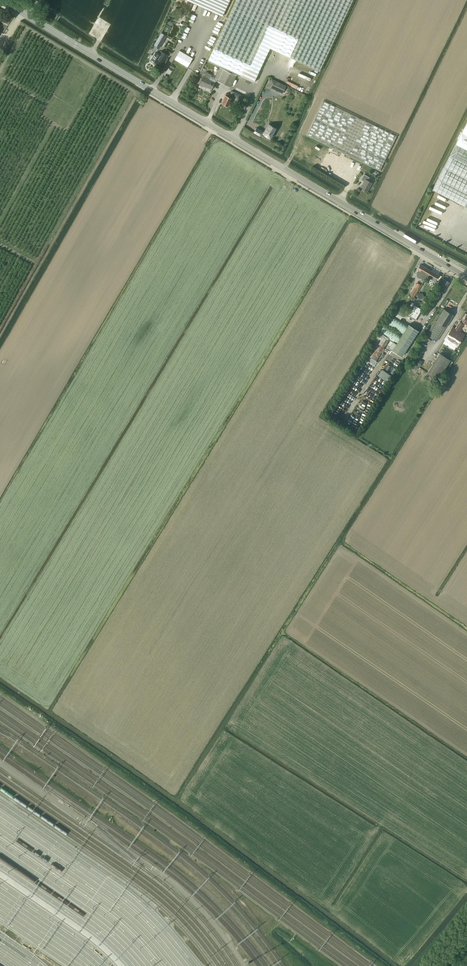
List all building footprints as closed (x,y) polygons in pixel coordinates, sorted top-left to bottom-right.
[(222,16),(230,0),(187,0),(222,16)] [(208,62),(220,67),(214,79),(230,87),(235,77),(236,75),(254,83),(259,72),(270,48),(293,0),(237,0),(208,62)] [(270,48),(274,49),(319,71),(352,0),(293,0),(270,48)] [(161,33),(154,45),(159,48),(163,42),(160,40),(164,34),(161,33)] [(156,52),(151,59),(152,61),(154,62),(156,62),(157,62),(159,59),(163,62),(168,54),(161,50),(159,54),(156,52)] [(180,50),(174,59),(187,67),(193,58),(180,50)] [(206,72),(199,87),(210,92),(214,82),(209,79),(211,74),(206,72)] [(271,78),(268,85),(283,92),(286,84),(271,78)] [(226,93),(222,103),(224,104),(224,105),(227,106),(228,105),(228,106),(232,96),(226,93)] [(396,136),(323,101),(307,135),(380,171),(396,136)] [(433,190),(466,207),(466,122),(433,190)] [(263,132),(257,128),(254,133),(260,137),(262,134),(270,139),(276,129),(269,124),(264,133),(263,132)] [(364,181),(360,188),(367,191),(372,183),(368,180),(370,177),(364,174),(361,179),(364,181)] [(420,264),(417,269),(419,270),(419,271),(417,271),(416,273),(416,276),(419,278),(421,278),(424,280),(426,277),(427,277),(427,278),(429,280),(431,279),(432,278),(436,280),(438,275),(420,264)] [(439,285),(436,290),(433,295),(437,298),(438,298),(441,293),(442,293),(449,282),(445,279),(444,279),(443,278),(438,285),(439,285)] [(414,287),(410,295),(414,297),(418,289),(414,287)] [(415,305),(409,315),(412,317),(416,319),(422,309),(415,305)] [(395,308),(392,314),(400,319),(403,313),(395,308)] [(436,320),(426,335),(437,341),(446,327),(453,315),(444,309),(436,321),(436,320)] [(388,348),(401,357),(419,331),(409,324),(408,325),(392,314),(379,333),(392,341),(392,342),(390,340),(388,344),(389,346),(387,345),(386,347),(388,348)] [(456,347),(465,334),(459,331),(463,324),(459,322),(455,328),(453,326),(444,340),(456,347)] [(380,333),(366,355),(377,361),(390,340),(380,333)] [(440,353),(427,374),(437,380),(450,360),(440,353)] [(423,361),(413,355),(409,361),(419,367),(423,361)] [(390,375),(382,369),(378,375),(386,380),(390,375)]
